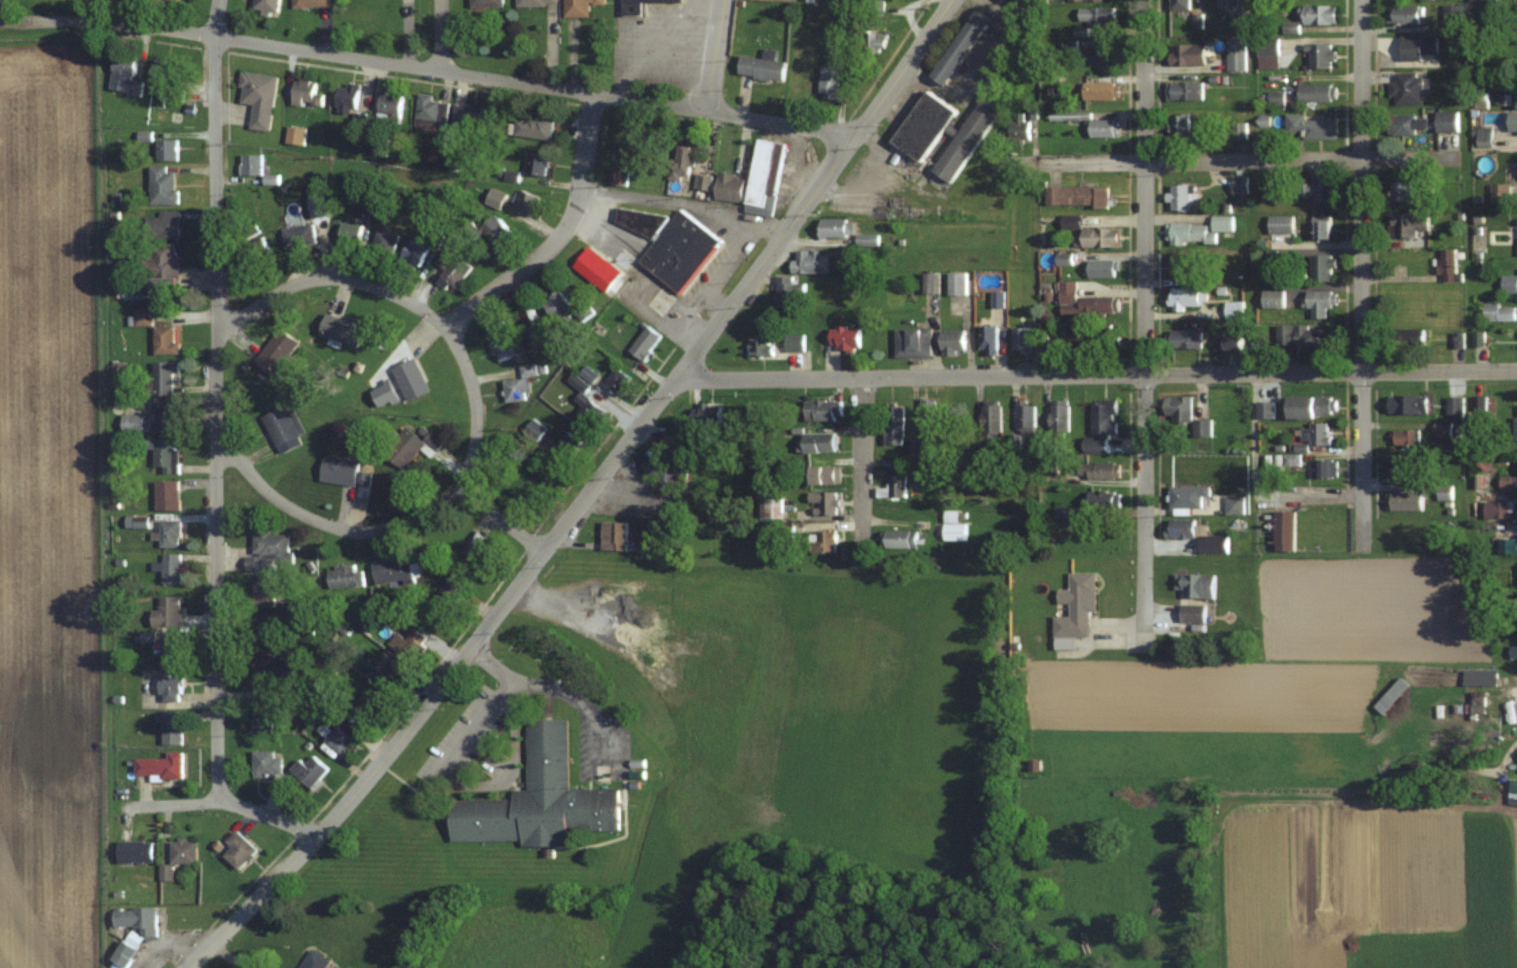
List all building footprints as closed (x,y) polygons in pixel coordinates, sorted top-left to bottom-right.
[(252,8),(277,11),(278,0),(253,0),(252,8)] [(588,3),(603,3),(603,0),(563,0),(563,17),(588,17),(588,3)] [(620,15),(641,15),(642,1),(682,2),(682,0),(620,0),(620,15)] [(1015,9),(1034,9),(1034,0),(1015,0),(1015,9)] [(1170,9),(1188,9),(1188,0),(1170,0),(1170,9)] [(1334,23),(1334,5),(1298,5),(1298,23),(1334,23)] [(1461,5),(1443,5),(1443,31),(1461,31),(1461,5)] [(1386,23),(1421,23),(1421,6),(1386,6),(1386,23)] [(1113,7),(1078,7),(1078,26),(1113,26),(1113,7)] [(929,76),(944,85),(987,17),(972,8),(929,76)] [(1232,30),(1246,30),(1246,12),(1232,12),(1232,30)] [(884,52),(884,31),(859,31),(859,52),(884,52)] [(1399,36),(1399,58),(1437,58),(1437,36),(1399,36)] [(1226,71),(1245,71),(1245,37),(1226,37),(1226,71)] [(1278,55),(1278,37),(1256,37),(1256,55),(1278,55)] [(1306,67),(1332,67),(1332,42),(1306,42),(1306,67)] [(1204,44),(1169,44),(1169,65),(1204,65),(1204,44)] [(1081,46),(1081,63),(1114,64),(1114,46),(1081,46)] [(141,94),(142,81),(132,80),(135,56),(112,54),(108,91),(141,94)] [(735,75),(782,82),(784,61),(738,55),(735,75)] [(980,77),(992,85),(1004,68),(993,59),(980,77)] [(184,100),(185,87),(176,87),(177,61),(151,60),(151,79),(159,79),(158,99),(184,100)] [(820,98),(839,98),(839,66),(820,66),(820,98)] [(269,130),(275,74),(241,70),(237,102),(252,104),(249,128),(269,130)] [(1421,104),(1421,72),(1392,72),(1392,104),(1421,104)] [(291,104),(323,104),(323,93),(313,93),(313,76),(291,76),(291,104)] [(1117,81),(1083,81),(1083,98),(1117,98),(1117,81)] [(1164,99),(1201,99),(1201,81),(1164,81),(1164,99)] [(357,107),(357,83),(335,83),(335,107),(357,107)] [(1334,100),(1334,84),(1298,84),(1298,100),(1334,100)] [(378,120),(400,120),(400,95),(393,95),(393,88),(378,88),(378,120)] [(920,161),(943,126),(946,127),(956,111),(923,89),(889,141),(920,161)] [(1268,105),(1282,105),(1282,91),(1268,91),(1268,105)] [(442,133),(445,101),(431,100),(432,94),(418,93),(415,130),(442,133)] [(949,183),(999,109),(980,97),(931,170),(949,183)] [(479,128),(479,105),(452,105),(452,128),(479,128)] [(1117,136),(1117,119),(1089,119),(1089,111),(1048,111),(1048,120),(1088,120),(1088,136),(1117,136)] [(1435,131),(1457,131),(1457,111),(1435,111),(1435,131)] [(1027,112),(1012,112),(1012,139),(1027,139),(1027,112)] [(1169,113),(1169,137),(1188,137),(1188,113),(1169,113)] [(1336,138),(1336,118),(1303,118),(1303,113),(1287,113),(1287,128),(1302,128),(1302,138),(1336,138)] [(1507,113),(1507,132),(1516,132),(1516,113),(1507,113)] [(1416,135),(1416,129),(1426,129),(1426,114),(1388,114),(1388,135),(1416,135)] [(549,138),(550,117),(514,115),(513,136),(549,138)] [(1245,122),(1232,122),(1232,137),(1245,137),(1245,122)] [(1476,146),(1492,146),(1492,127),(1476,127),(1476,146)] [(743,212),(771,216),(784,143),(756,138),(743,212)] [(155,139),(155,159),(176,159),(176,139),(155,139)] [(667,179),(689,182),(695,149),(673,145),(667,179)] [(546,175),(548,154),(527,152),(525,173),(546,175)] [(260,175),(260,154),(239,154),(239,175),(260,175)] [(148,165),(148,204),(175,204),(175,172),(164,172),(164,165),(148,165)] [(633,170),(608,168),(606,184),(631,186),(633,170)] [(743,176),(716,173),(713,199),(740,202),(743,176)] [(710,176),(695,174),(693,188),(709,190),(710,176)] [(1245,193),(1245,175),(1231,175),(1231,193),(1245,193)] [(1330,200),(1330,176),(1311,176),(1311,180),(1298,180),(1298,200),(1330,200)] [(1432,178),(1419,178),(1418,195),(1432,195),(1432,178)] [(1410,180),(1388,180),(1388,201),(1413,201),(1413,193),(1410,193),(1410,180)] [(1491,201),(1509,202),(1510,183),(1491,182),(1491,201)] [(1167,210),(1188,210),(1188,200),(1191,200),(1191,183),(1167,183),(1167,210)] [(1107,186),(1044,185),(1044,204),(1106,205),(1107,186)] [(483,201),(499,209),(507,194),(491,186),(483,201)] [(539,196),(520,189),(512,208),(531,216),(539,196)] [(721,241),(679,208),(638,260),(680,293),(721,241)] [(176,237),(176,211),(156,211),(156,217),(143,217),(143,237),(176,237)] [(512,232),(493,213),(477,228),(496,247),(512,232)] [(1231,214),(1210,215),(1210,222),(1165,223),(1165,243),(1215,243),(1215,232),(1231,232),(1231,214)] [(1417,235),(1417,231),(1427,231),(1427,214),(1389,214),(1389,235),(1417,235)] [(1078,215),(1060,215),(1060,228),(1078,228),(1078,215)] [(1268,232),(1291,232),(1291,215),(1268,215),(1268,232)] [(1329,215),(1313,215),(1313,237),(1329,237),(1329,215)] [(851,218),(817,218),(817,237),(851,237),(851,218)] [(338,243),(361,244),(362,223),(339,222),(338,243)] [(284,248),(315,243),(311,223),(281,228),(284,248)] [(1117,227),(1081,227),(1081,246),(1116,246),(1117,227)] [(394,254),(398,233),(377,228),(372,249),(394,254)] [(436,249),(442,237),(432,232),(426,244),(436,249)] [(251,265),(271,253),(261,236),(240,247),(251,265)] [(419,268),(428,248),(408,239),(399,258),(419,268)] [(148,291),(175,291),(175,243),(148,243),(148,291)] [(633,257),(621,247),(611,259),(623,269),(633,257)] [(1454,249),(1440,249),(1440,281),(1454,281),(1454,249)] [(825,272),(825,250),(795,250),(795,259),(790,259),(790,272),(825,272)] [(457,252),(447,259),(451,266),(435,277),(444,290),(471,272),(457,252)] [(1195,276),(1195,253),(1167,253),(1167,276),(1195,276)] [(1070,254),(1055,254),(1055,263),(1070,263),(1070,254)] [(1310,280),(1333,280),(1333,254),(1310,254),(1310,280)] [(1115,259),(1086,259),(1086,277),(1115,277),(1115,259)] [(946,272),(946,294),(965,294),(965,272),(946,272)] [(804,282),(796,282),(796,276),(775,276),(775,302),(803,303),(804,282)] [(1502,292),(1516,292),(1516,276),(1502,276),(1502,292)] [(1058,290),(1059,307),(1076,305),(1074,288),(1058,290)] [(1197,308),(1197,288),(1169,288),(1169,308),(1197,308)] [(570,307),(558,289),(541,301),(554,319),(570,307)] [(1284,289),(1260,289),(1260,308),(1284,308),(1284,289)] [(1334,290),(1305,290),(1305,308),(1310,308),(1310,318),(1325,318),(1325,307),(1334,307),(1334,290)] [(1002,292),(990,292),(990,307),(1002,307),(1002,292)] [(1117,296),(1077,296),(1077,315),(1117,315),(1117,296)] [(1224,318),(1241,318),(1241,301),(1224,301),(1224,318)] [(1514,304),(1484,304),(1484,321),(1514,321),(1514,304)] [(134,324),(149,324),(149,309),(134,309),(134,324)] [(317,336),(358,346),(363,324),(323,314),(317,336)] [(483,328),(498,362),(516,354),(502,320),(483,328)] [(522,330),(530,345),(544,338),(537,322),(522,330)] [(661,337),(646,325),(627,350),(642,361),(661,337)] [(996,353),(996,326),(978,326),(978,353),(996,353)] [(1335,346),(1335,326),(1276,326),(1276,346),(1335,346)] [(153,354),(177,354),(177,342),(173,342),(173,327),(153,327),(153,354)] [(1087,327),(1066,327),(1066,350),(1087,350),(1087,327)] [(858,350),(858,328),(829,328),(829,350),(858,350)] [(1029,328),(1010,328),(1010,354),(1029,354),(1029,328)] [(1386,328),(1386,344),(1422,344),(1422,328),(1386,328)] [(894,358),(929,358),(929,329),(894,329),(894,358)] [(963,330),(939,330),(939,354),(963,354),(963,330)] [(1199,330),(1166,330),(1166,347),(1199,347),(1199,330)] [(1213,333),(1213,352),(1240,352),(1240,333),(1213,333)] [(784,334),(784,351),(803,351),(803,334),(784,334)] [(772,355),(772,336),(749,336),(749,355),(772,355)] [(406,401),(430,390),(414,357),(391,368),(406,401)] [(177,361),(150,361),(150,396),(172,396),(172,373),(177,373),(177,361)] [(504,401),(529,399),(528,375),(537,375),(536,365),(520,365),(521,379),(503,379),(504,401)] [(579,390),(573,399),(582,406),(576,414),(593,427),(605,410),(583,394),(597,374),(584,365),(577,375),(572,371),(566,380),(579,390)] [(602,384),(617,394),(629,378),(615,367),(602,384)] [(1420,412),(1420,395),(1388,395),(1388,412),(1420,412)] [(1286,416),(1334,416),(1334,396),(1286,396),(1286,416)] [(1190,397),(1163,397),(1163,421),(1190,421),(1190,397)] [(1446,415),(1462,415),(1462,397),(1446,397),(1446,415)] [(1091,399),(1091,435),(1115,435),(1115,399),(1091,399)] [(840,400),(803,400),(803,420),(840,420),(840,400)] [(919,400),(919,432),(936,432),(936,400),(919,400)] [(1049,400),(1049,437),(1068,437),(1068,400),(1049,400)] [(1273,417),(1273,400),(1256,400),(1256,417),(1273,417)] [(120,415),(120,433),(176,433),(176,403),(151,403),(151,415),(120,415)] [(290,403),(261,416),(274,447),(303,434),(290,403)] [(721,422),(721,403),(691,403),(691,422),(721,422)] [(1001,405),(980,405),(980,438),(1001,438),(1001,405)] [(1034,405),(1016,405),(1016,435),(1034,435),(1034,405)] [(902,445),(902,407),(883,407),(883,445),(902,445)] [(968,417),(962,409),(952,417),(958,425),(968,417)] [(1210,437),(1210,419),(1192,419),(1192,437),(1210,437)] [(1301,428),(1302,439),(1308,439),(1308,444),(1328,443),(1328,422),(1309,422),(1309,428),(1301,428)] [(1434,438),(1450,438),(1450,422),(1434,422),(1434,438)] [(417,435),(405,425),(382,453),(402,470),(420,448),(430,457),(442,443),(423,428),(417,435)] [(1392,444),(1416,444),(1416,429),(1392,429),(1392,444)] [(581,441),(566,430),(552,448),(568,459),(581,441)] [(798,433),(798,451),(837,451),(837,433),(798,433)] [(691,435),(659,435),(659,451),(691,451),(691,435)] [(1108,438),(1083,438),(1083,453),(1108,453),(1108,438)] [(910,439),(910,459),(920,459),(920,439),(910,439)] [(175,440),(144,440),(144,448),(152,448),(152,467),(161,467),(161,473),(175,473),(175,440)] [(358,460),(321,456),(318,481),(355,485),(358,460)] [(685,459),(644,459),(644,476),(656,476),(656,490),(674,490),(674,476),(685,476),(685,459)] [(1335,459),(1309,459),(1309,477),(1335,477),(1335,459)] [(1383,476),(1416,476),(1416,459),(1383,459),(1383,476)] [(906,460),(894,460),(894,470),(906,470),(906,460)] [(1118,463),(1070,463),(1070,478),(1118,478),(1118,463)] [(801,466),(801,485),(839,485),(839,466),(801,466)] [(369,474),(358,474),(357,483),(369,484),(369,474)] [(905,475),(888,475),(888,496),(905,496),(905,475)] [(1514,476),(1500,477),(1500,487),(1514,486),(1514,476)] [(178,480),(154,480),(154,509),(178,509),(178,480)] [(1200,507),(1200,496),(1208,496),(1208,486),(1169,486),(1169,507),(1200,507)] [(1437,498),(1451,498),(1451,486),(1437,486),(1437,498)] [(1086,491),(1086,509),(1117,509),(1117,491),(1086,491)] [(814,514),(837,514),(837,492),(807,492),(807,503),(814,503),(814,514)] [(1421,509),(1421,492),(1385,492),(1385,509),(1421,509)] [(1224,514),(1242,514),(1242,496),(1224,496),(1224,514)] [(780,497),(761,497),(761,517),(780,517),(780,497)] [(1484,518),(1506,518),(1506,502),(1484,502),(1484,518)] [(1081,507),(1053,507),(1053,525),(1081,525),(1081,507)] [(1293,510),(1273,510),(1273,550),(1293,550),(1293,510)] [(965,540),(965,523),(957,523),(956,512),(943,512),(943,540),(965,540)] [(1193,519),(1166,519),(1166,536),(1193,536),(1193,519)] [(178,520),(159,520),(159,547),(178,547),(178,520)] [(600,549),(625,549),(625,521),(600,521),(600,549)] [(790,541),(792,526),(777,523),(774,538),(790,541)] [(1226,553),(1226,535),(1205,535),(1205,525),(1197,525),(1197,553),(1226,553)] [(883,548),(916,548),(916,530),(883,530),(883,548)] [(807,551),(836,551),(836,531),(807,531),(807,551)] [(455,556),(477,575),(493,557),(477,543),(483,537),(477,532),(455,556)] [(1516,532),(1516,535),(1499,535),(1498,554),(1516,554),(1516,532)] [(274,572),(274,564),(288,564),(288,533),(252,533),(252,556),(243,556),(243,572),(274,572)] [(160,583),(181,583),(182,554),(161,553),(160,583)] [(401,564),(400,558),(371,563),(375,584),(419,577),(417,562),(401,564)] [(363,587),(363,570),(354,570),(354,565),(327,565),(327,587),(363,587)] [(1088,636),(1088,610),(1094,610),(1094,573),(1068,573),(1068,616),(1052,616),(1052,636),(1088,636)] [(1212,574),(1174,574),(1174,589),(1182,589),(1182,597),(1212,597),(1212,574)] [(424,609),(441,621),(462,593),(445,580),(424,609)] [(272,581),(252,581),(252,606),(272,606),(272,581)] [(157,596),(157,609),(148,609),(148,625),(179,625),(179,596),(157,596)] [(1204,605),(1179,605),(1179,622),(1204,622),(1204,605)] [(272,642),(272,620),(252,620),(252,642),(272,642)] [(392,633),(388,653),(417,659),(423,633),(405,629),(404,636),(392,633)] [(160,661),(181,661),(181,639),(160,639),(160,661)] [(1509,645),(1508,659),(1516,659),(1516,645),(1509,645)] [(251,676),(293,676),(293,657),(251,657),(251,676)] [(378,671),(372,666),(364,676),(386,693),(405,669),(389,657),(378,671)] [(1495,671),(1462,671),(1462,685),(1495,685),(1495,671)] [(181,700),(181,675),(156,675),(156,700),(181,700)] [(364,722),(384,701),(369,688),(350,709),(364,722)] [(1483,691),(1470,691),(1470,712),(1483,712),(1483,691)] [(332,729),(321,742),(338,756),(360,729),(336,710),(325,723),(332,729)] [(156,743),(179,743),(179,711),(156,711),(156,743)] [(566,719),(525,719),(525,790),(511,790),(511,800),(448,800),(448,843),(565,843),(565,831),(617,831),(617,789),(566,789),(566,719)] [(271,750),(251,750),(251,775),(280,775),(280,758),(271,758),(271,750)] [(164,758),(132,758),(132,778),(180,778),(180,751),(164,751),(164,758)] [(328,770),(312,755),(303,764),(298,759),(288,769),(309,789),(328,770)] [(1516,806),(1516,794),(1507,794),(1507,806),(1516,806)] [(223,841),(229,847),(221,855),(236,869),(254,850),(234,830),(223,841)] [(194,839),(169,839),(169,863),(194,863),(194,839)] [(151,840),(115,840),(115,862),(151,862),(151,840)] [(112,927),(141,926),(136,935),(127,930),(109,961),(121,967),(125,967),(135,950),(135,945),(141,936),(155,935),(154,907),(111,908),(112,927)] [(310,948),(297,967),(325,967),(329,961),(310,948)]
